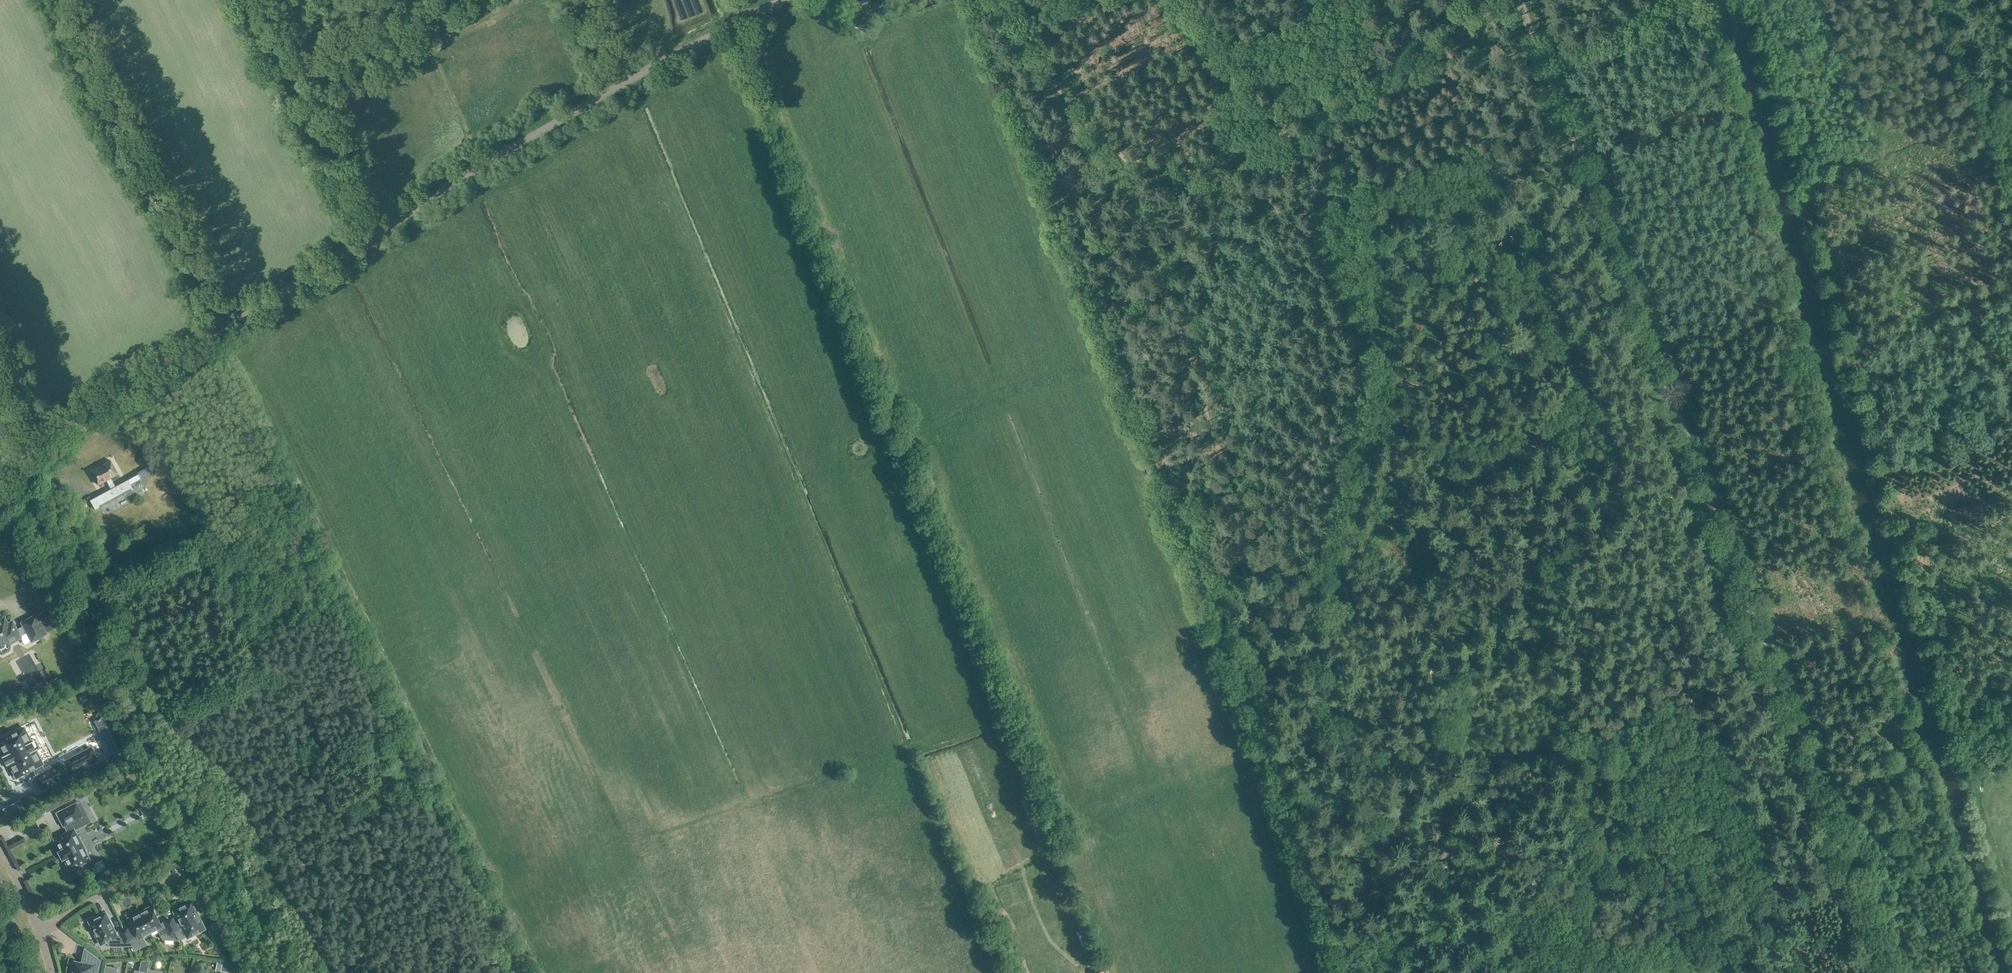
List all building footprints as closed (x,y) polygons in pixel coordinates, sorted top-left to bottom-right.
[(115,486),(110,477),(118,473),(111,460),(91,471),(98,484),(106,480),(110,489),(90,500),(95,510),(133,489),(130,485),(141,479),(138,474),(115,486)] [(2,653),(9,649),(10,642),(20,636),(20,635),(27,632),(32,641),(46,633),(36,614),(22,622),(23,625),(16,629),(12,621),(8,624),(5,617),(0,620),(0,652),(2,653)] [(84,693),(78,696),(82,703),(88,699),(84,693)] [(0,740),(0,745),(5,755),(3,756),(7,764),(9,763),(17,777),(33,768),(37,775),(35,776),(41,789),(66,776),(66,775),(70,773),(70,774),(97,759),(91,747),(64,761),(64,762),(60,764),(59,763),(45,771),(41,764),(42,763),(35,749),(40,747),(35,739),(31,741),(24,728),(0,740)] [(109,728),(100,732),(108,747),(116,742),(109,728)] [(59,806),(78,796),(75,790),(56,800),(59,806)] [(70,869),(89,859),(86,852),(88,851),(79,835),(77,836),(70,822),(82,815),(76,803),(57,813),(67,832),(55,839),(60,850),(58,851),(62,859),(64,858),(70,869)] [(180,941),(179,940),(187,936),(187,937),(204,928),(191,902),(185,905),(185,904),(179,907),(180,908),(174,911),(176,915),(168,919),(167,916),(180,941)] [(160,923),(151,906),(140,912),(150,932),(157,928),(162,938),(162,939),(179,940),(179,942),(180,941),(167,916),(166,917),(168,919),(160,923)] [(121,925),(136,952),(135,950),(147,944),(142,936),(150,932),(140,912),(128,918),(136,934),(129,938),(122,925),(121,925)] [(94,918),(89,921),(101,944),(107,941),(109,946),(132,945),(135,952),(136,952),(121,925),(123,928),(115,932),(105,913),(100,915),(99,914),(94,917),(94,918)] [(100,959),(101,960),(101,959),(99,959),(84,947),(84,948),(81,963),(75,961),(72,972),(97,972),(100,959)] [(117,968),(118,969),(118,968),(106,965),(106,963),(103,972),(116,972),(117,968)] [(223,963),(221,971),(231,972),(237,972),(238,967),(223,963)]
